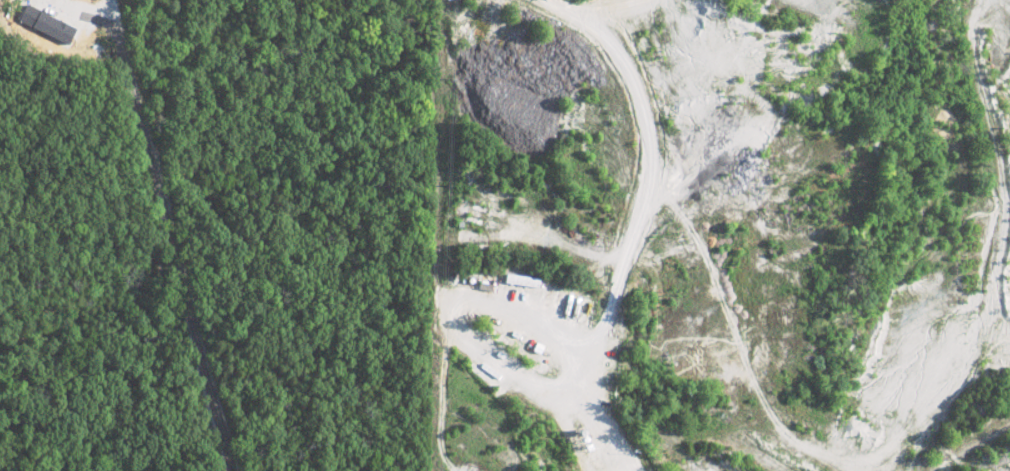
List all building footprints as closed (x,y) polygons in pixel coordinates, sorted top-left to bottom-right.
[(28,29),(66,44),(73,27),(35,12),(28,29)]
